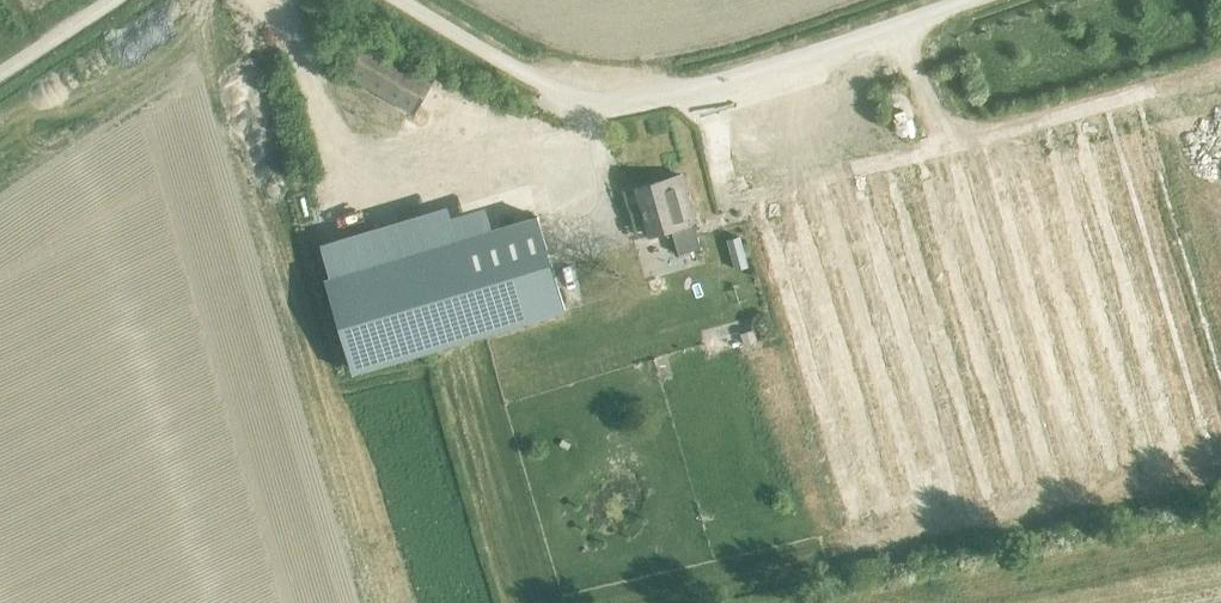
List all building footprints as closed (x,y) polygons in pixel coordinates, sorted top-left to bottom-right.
[(413,114),(433,80),(367,41),(347,75),(413,114)] [(635,188),(649,236),(670,229),(678,255),(701,248),(693,223),(693,222),(679,175),(635,188)] [(537,217),(330,279),(357,370),(564,309),(537,217)] [(739,237),(726,240),(734,269),(747,265),(739,237)] [(753,329),(723,338),(727,348),(756,339),(753,329)]
